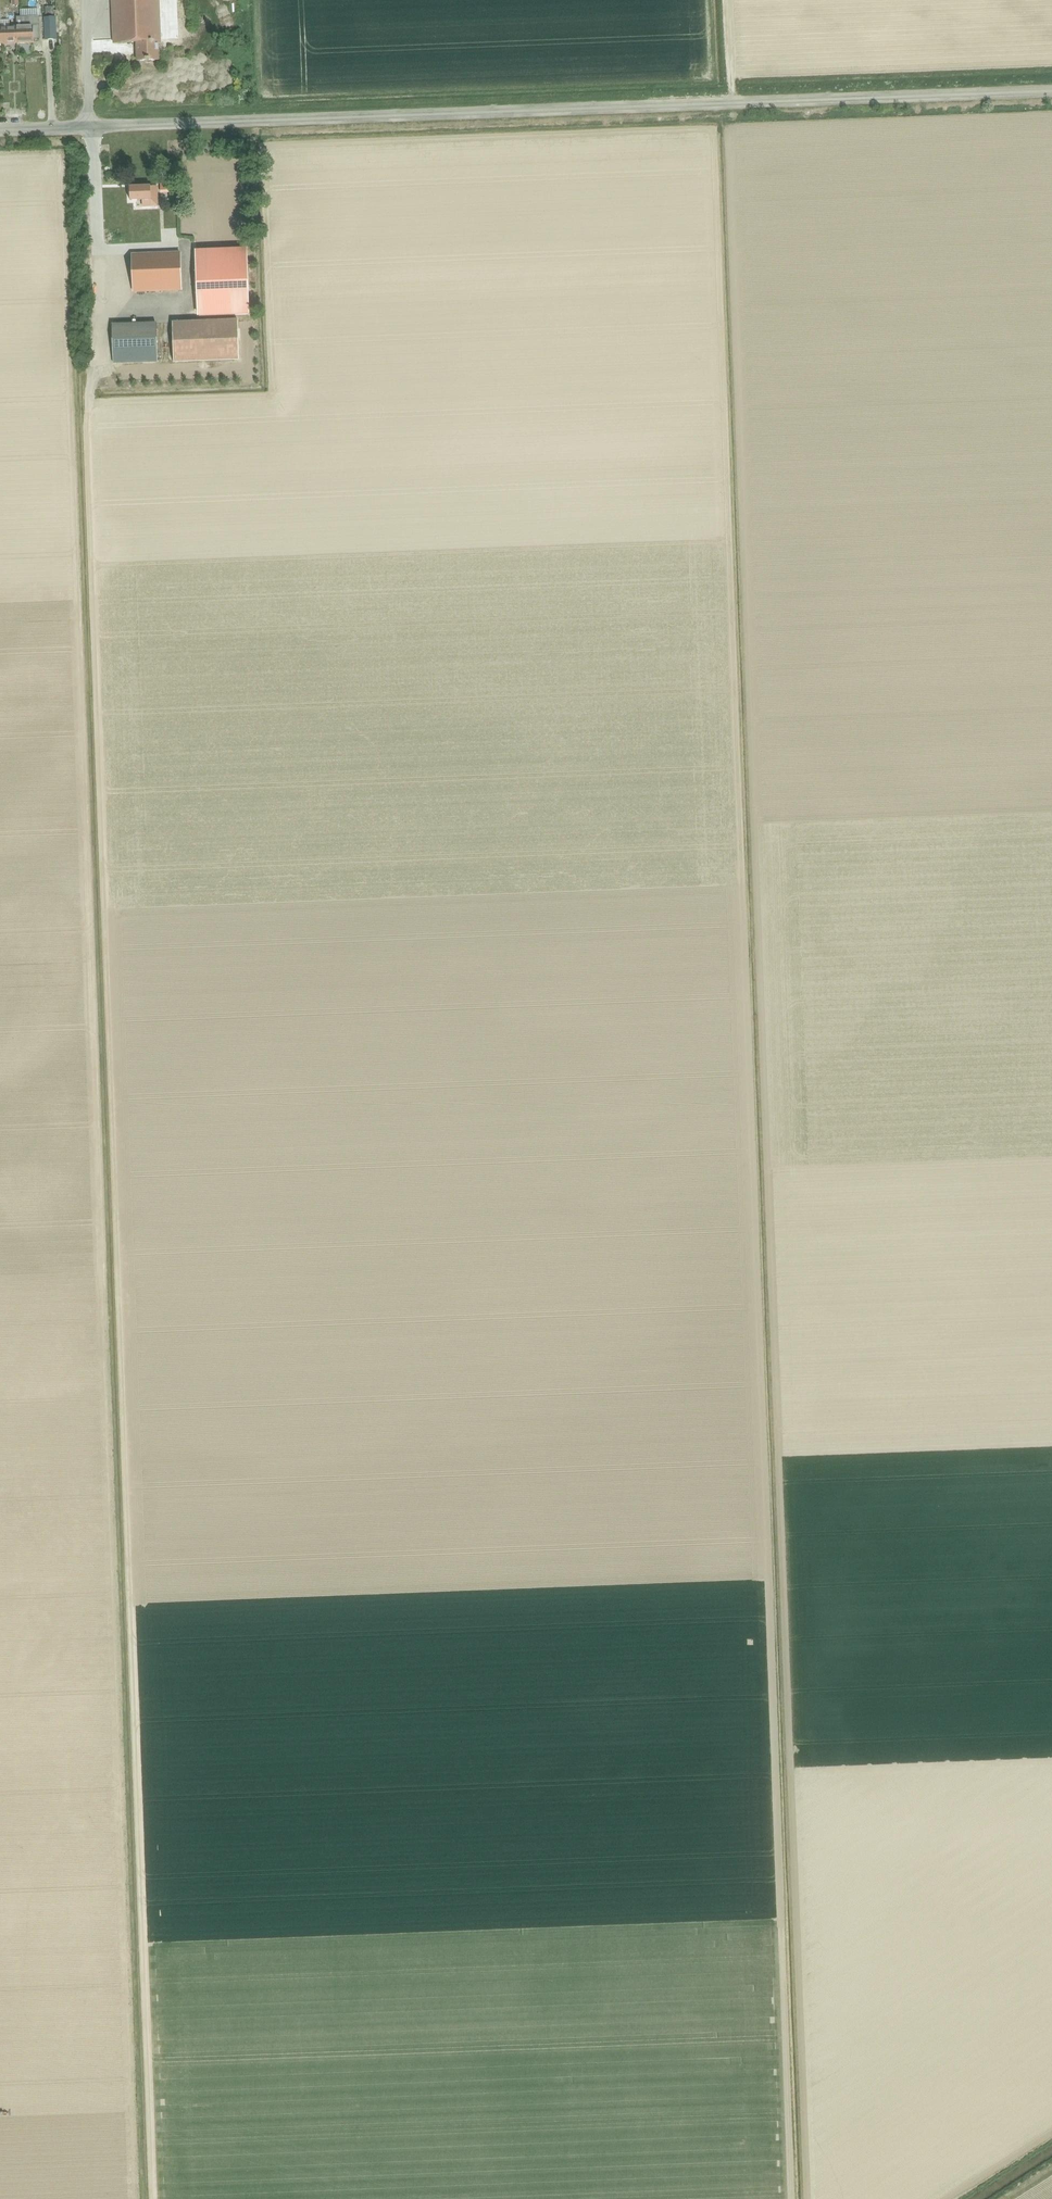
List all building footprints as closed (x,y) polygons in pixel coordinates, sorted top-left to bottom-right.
[(160,44),(158,0),(111,0),(113,43),(136,42),(137,61),(158,60),(157,44),(160,44)] [(17,43),(33,43),(32,11),(15,12),(17,43)] [(1,44),(17,43),(15,12),(7,12),(7,26),(0,27),(1,44)] [(157,206),(157,197),(156,187),(150,187),(129,187),(129,201),(142,200),(142,207),(157,206)] [(245,248),(196,250),(199,316),(248,314),(245,248)] [(132,292),(180,290),(179,252),(131,254),(132,292)] [(171,322),(172,362),(238,360),(236,320),(171,322)] [(112,364),(157,362),(156,322),(111,324),(112,364)]
